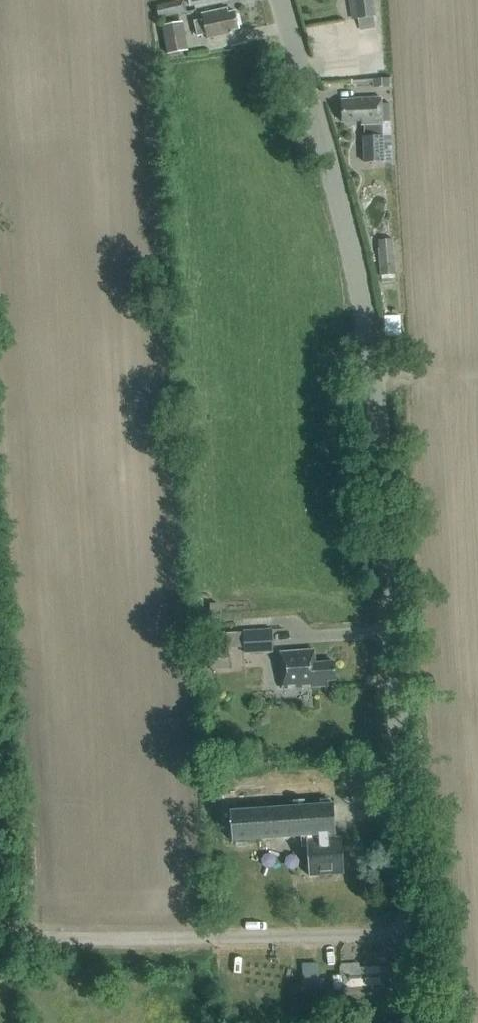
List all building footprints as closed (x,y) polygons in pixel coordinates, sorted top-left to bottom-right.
[(184,0),(156,6),(159,19),(187,13),(184,0)] [(374,16),(371,0),(350,0),(353,19),(374,16)] [(239,30),(236,13),(229,15),(228,10),(202,16),(203,20),(195,22),(198,36),(208,34),(208,39),(219,36),(219,34),(239,30)] [(188,52),(182,24),(163,27),(169,55),(188,52)] [(376,79),(376,88),(390,86),(389,78),(388,78),(376,79)] [(364,163),(383,162),(381,99),(354,100),(355,103),(342,103),(343,123),(360,123),(360,126),(367,126),(368,139),(363,139),(364,163)] [(390,104),(381,104),(381,122),(390,122),(390,104)] [(391,136),(382,136),(383,162),(392,162),(391,136)] [(386,249),(378,249),(380,276),(396,275),(393,240),(385,240),(386,249)] [(400,336),(400,316),(384,317),(385,336),(400,336)] [(211,604),(211,612),(219,612),(219,603),(211,604)] [(274,648),(273,628),(245,629),(246,649),(274,648)] [(229,649),(204,649),(204,670),(229,670),(229,649)] [(316,663),(315,649),(279,652),(282,691),(328,688),(328,683),(336,682),(335,662),(316,663)] [(307,838),(336,836),(334,804),(305,806),(305,800),(293,801),(294,807),(230,811),(232,841),(306,836),(307,838)] [(336,839),(336,836),(307,838),(309,876),(344,874),(342,838),(336,839)] [(343,976),(333,976),(333,992),(344,992),(344,993),(373,991),(372,985),(380,985),(379,969),(359,970),(359,966),(342,967),(343,976)] [(316,980),(309,981),(309,990),(323,990),(323,980),(316,980)]
